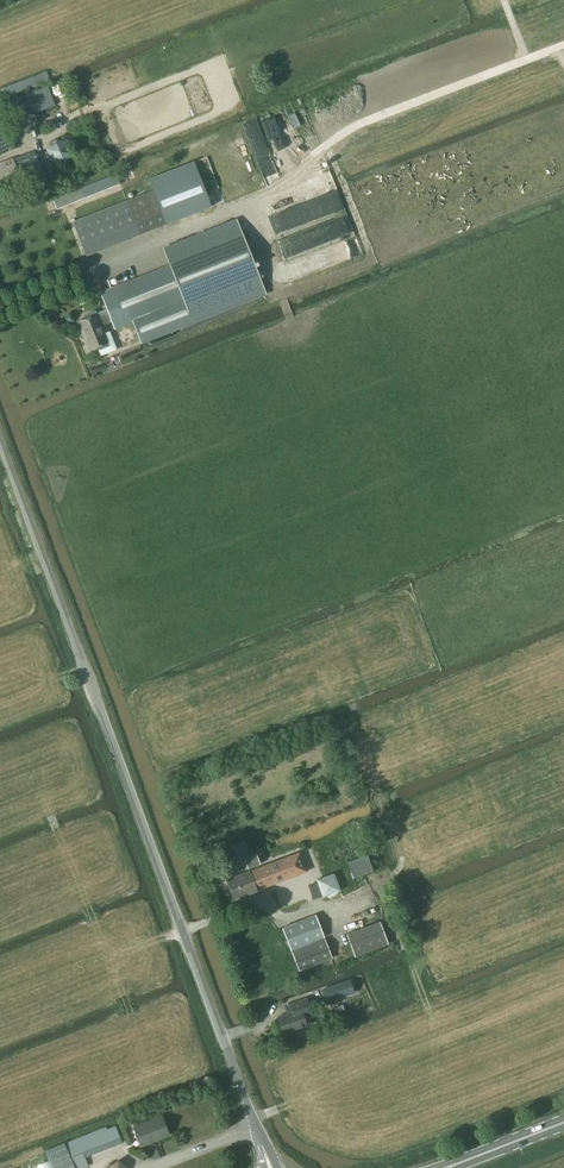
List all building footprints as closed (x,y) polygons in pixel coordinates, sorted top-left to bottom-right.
[(46,72),(4,88),(7,96),(49,80),(46,72)] [(48,86),(9,100),(16,118),(54,105),(48,86)] [(0,123),(0,151),(15,145),(5,121),(0,123)] [(55,139),(47,149),(52,161),(65,163),(73,153),(68,141),(55,139)] [(35,151),(0,164),(0,186),(20,178),(20,179),(42,171),(35,151)] [(76,221),(73,222),(86,255),(167,224),(211,206),(194,162),(149,179),(153,190),(76,221)] [(97,313),(79,321),(90,350),(109,342),(102,326),(112,322),(114,328),(133,321),(141,342),(265,294),(236,219),(163,247),(170,266),(101,293),(108,312),(98,316),(97,313)] [(233,899),(308,871),(301,852),(226,880),(233,899)] [(249,869),(261,865),(257,853),(245,858),(249,869)] [(367,854),(347,861),(354,878),(373,870),(367,854)] [(334,873),(316,879),(323,897),(340,891),(334,873)] [(293,883),(273,890),(280,910),(296,904),(300,902),(296,892),(293,883)] [(293,950),(326,937),(317,914),(284,926),(293,950)] [(374,923),(346,934),(355,958),(389,944),(380,921),(374,923)] [(292,952),(296,964),(299,971),(333,958),(325,938),(292,952)] [(350,979),(322,989),(327,1003),(355,993),(350,979)] [(283,1035),(307,1026),(303,1017),(312,1014),(306,999),(284,1006),(287,1014),(277,1018),(283,1035)] [(169,1134),(162,1116),(134,1127),(142,1145),(169,1134)] [(46,1150),(53,1167),(75,1167),(72,1160),(122,1140),(116,1126),(107,1129),(106,1127),(90,1133),(93,1142),(87,1145),(83,1135),(46,1150)]
